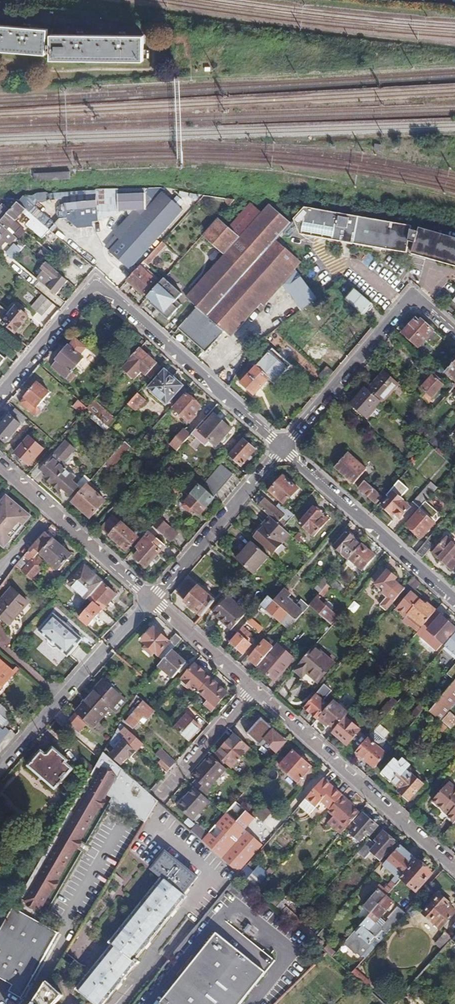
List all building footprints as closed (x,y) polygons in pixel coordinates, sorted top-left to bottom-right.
[(0,24),(0,50),(46,53),(48,28),(0,24)] [(145,36),(52,34),(51,59),(144,61),(145,36)] [(182,209),(163,192),(142,216),(135,210),(113,233),(116,235),(106,246),(111,250),(110,251),(128,267),(182,209)] [(117,213),(116,193),(98,194),(100,217),(107,217),(117,213)] [(97,206),(96,194),(65,197),(67,209),(97,206)] [(234,199),(223,198),(228,206),(234,199)] [(0,221),(0,224),(8,230),(15,222),(23,213),(31,220),(27,224),(43,239),(50,230),(17,202),(11,209),(1,220),(0,221)] [(4,203),(0,207),(0,220),(1,220),(11,209),(4,203)] [(306,309),(320,294),(270,247),(291,224),(270,205),(240,237),(219,217),(203,234),(226,256),(186,299),(198,309),(179,329),(205,353),(224,332),(228,335),(277,282),(306,309)] [(99,220),(97,207),(67,210),(67,218),(73,223),(80,222),(80,227),(93,226),(92,221),(99,220)] [(305,207),(294,219),(300,234),(407,252),(409,241),(415,242),(412,253),(454,265),(454,250),(442,247),(446,235),(419,227),(418,231),(411,229),(411,226),(305,207)] [(15,222),(8,230),(11,233),(18,225),(15,222)] [(0,224),(0,238),(1,237),(6,241),(10,245),(16,237),(11,233),(8,230),(0,224)] [(446,235),(442,247),(454,250),(454,238),(446,235)] [(164,247),(160,243),(143,262),(147,266),(164,247)] [(30,251),(24,247),(15,258),(20,262),(30,251)] [(36,278),(39,280),(56,294),(68,280),(46,262),(41,269),(43,270),(36,278)] [(155,281),(138,267),(127,280),(143,294),(155,281)] [(345,297),(363,315),(374,304),(355,286),(345,297)] [(181,305),(163,289),(150,304),(168,320),(181,305)] [(42,315),(52,303),(42,294),(32,307),(42,315)] [(3,326),(4,324),(15,333),(23,323),(22,322),(27,316),(16,307),(10,313),(0,305),(0,323),(3,326)] [(442,340),(421,321),(419,324),(415,320),(402,334),(418,348),(424,342),(433,350),(442,340)] [(3,326),(14,335),(15,333),(4,324),(3,326)] [(89,353),(75,341),(69,347),(68,346),(51,366),(71,383),(76,377),(71,373),(78,365),(89,353)] [(161,366),(140,349),(122,369),(129,376),(136,368),(150,379),(161,366)] [(288,368),(269,351),(241,383),(255,395),(268,380),(274,385),(288,368)] [(100,362),(89,353),(78,365),(89,374),(100,362)] [(454,387),(454,386),(454,363),(442,377),(454,387)] [(326,382),(335,371),(328,366),(319,377),(326,382)] [(166,403),(174,395),(182,385),(165,371),(149,389),(166,403)] [(380,401),(382,403),(399,384),(384,371),(367,390),(380,401)] [(432,375),(416,393),(427,403),(443,385),(432,375)] [(49,395),(37,383),(20,404),(35,417),(40,411),(37,409),(49,395)] [(179,399),(188,390),(182,385),(174,395),(179,399)] [(380,401),(367,390),(366,388),(352,405),(366,418),(380,401)] [(146,401),(137,393),(128,404),(136,412),(146,401)] [(201,407),(186,394),(174,409),(188,421),(201,407)] [(84,412),(87,408),(84,405),(80,402),(75,408),(82,413),(83,413),(84,412)] [(90,406),(87,408),(108,426),(112,422),(91,404),(90,406)] [(108,426),(87,408),(84,412),(106,431),(109,427),(108,426)] [(16,409),(0,428),(0,440),(6,445),(28,419),(16,409)] [(232,429),(215,414),(200,431),(217,446),(232,429)] [(162,436),(153,429),(144,438),(148,442),(153,436),(161,443),(165,439),(162,436)] [(171,445),(177,451),(191,435),(184,429),(171,445)] [(439,442),(433,437),(429,441),(435,447),(439,442)] [(44,450),(30,438),(15,455),(30,467),(44,450)] [(255,449),(243,438),(229,454),(242,465),(255,449)] [(132,448),(125,441),(106,463),(113,470),(132,448)] [(88,484),(91,481),(85,476),(76,486),(72,482),(76,477),(69,471),(68,473),(66,471),(67,470),(67,469),(68,468),(63,464),(65,462),(66,461),(76,450),(66,442),(54,456),(55,457),(43,471),(48,476),(45,479),(59,491),(62,488),(71,496),(78,488),(82,491),(88,484)] [(368,470),(349,453),(335,468),(354,485),(368,470)] [(201,486),(215,497),(234,474),(221,463),(201,486)] [(298,488),(283,475),(270,490),(283,502),(291,493),(292,494),(298,488)] [(383,497),(365,481),(359,489),(377,505),(383,497)] [(409,491),(398,481),(387,495),(389,498),(382,506),(392,514),(393,512),(402,520),(411,510),(403,503),(404,502),(401,500),(409,491)] [(425,502),(436,489),(429,483),(412,503),(419,508),(425,502)] [(88,484),(82,491),(72,502),(91,519),(107,501),(88,484)] [(201,514),(215,497),(201,486),(200,485),(198,487),(196,486),(190,493),(192,495),(183,505),(191,512),(194,508),(201,514)] [(27,513),(7,495),(0,503),(0,544),(5,548),(21,528),(17,525),(27,513)] [(282,527),(293,514),(280,502),(276,507),(285,515),(284,517),(262,498),(256,504),(270,517),(282,527)] [(435,511),(425,502),(419,508),(421,511),(408,526),(421,538),(435,523),(429,518),(435,511)] [(323,513),(314,505),(300,524),(315,536),(326,521),(320,516),(323,513)] [(31,516),(27,513),(17,525),(21,528),(31,516)] [(140,543),(146,536),(138,530),(135,534),(114,517),(103,529),(128,551),(137,541),(140,543)] [(290,534),(282,527),(270,517),(264,524),(265,526),(255,537),(274,553),(290,534)] [(160,519),(154,526),(167,537),(173,541),(178,534),(160,519)] [(54,539),(46,531),(30,550),(37,557),(41,552),(54,539)] [(299,531),(294,537),(303,545),(308,539),(299,531)] [(149,532),(146,536),(140,543),(137,547),(141,551),(136,558),(147,568),(165,546),(149,532)] [(349,557),(361,543),(354,537),(353,538),(346,532),(334,546),(348,558),(349,557)] [(446,538),(433,553),(452,570),(454,566),(454,546),(446,538)] [(74,557),(54,539),(41,552),(62,571),(74,557)] [(428,540),(416,553),(422,558),(433,545),(428,540)] [(271,556),(253,541),(238,559),(255,574),(271,556)] [(373,554),(361,543),(349,557),(361,568),(373,554)] [(37,557),(23,571),(33,580),(43,570),(39,566),(43,562),(37,557)] [(381,565),(369,579),(375,584),(387,570),(381,565)] [(218,598),(241,570),(236,566),(214,594),(218,598)] [(71,585),(88,600),(89,599),(104,583),(86,568),(71,585)] [(387,595),(394,601),(403,589),(394,581),(397,578),(387,570),(375,584),(383,591),(382,592),(386,596),(387,595)] [(421,582),(414,576),(407,585),(414,591),(421,582)] [(342,586),(333,578),(329,583),(338,590),(342,586)] [(203,617),(216,600),(206,592),(199,586),(198,587),(190,580),(178,593),(187,600),(186,602),(203,617)] [(117,595),(104,583),(89,599),(95,604),(103,611),(117,595)] [(319,592),(323,588),(317,584),(313,587),(319,592)] [(325,585),(323,588),(319,592),(317,595),(321,597),(322,598),(330,589),(325,585)] [(285,587),(274,600),(290,613),(297,619),(303,612),(287,597),(291,592),(285,587)] [(13,589),(0,604),(0,616),(10,626),(29,603),(13,589)] [(206,592),(216,600),(218,598),(214,594),(208,589),(206,592)] [(417,631),(435,610),(427,602),(425,604),(410,592),(396,608),(406,616),(402,621),(408,625),(409,624),(417,631)] [(317,595),(309,604),(331,623),(336,616),(318,600),(321,597),(317,595)] [(247,612),(229,596),(215,612),(233,629),(247,612)] [(290,613),(274,600),(268,608),(283,621),(283,620),(290,613)] [(349,609),(356,612),(361,604),(355,600),(349,609)] [(80,621),(88,628),(103,611),(95,604),(80,621)] [(435,610),(417,631),(416,633),(437,651),(454,628),(454,627),(435,610)] [(297,619),(290,613),(283,620),(291,626),(297,619)] [(83,638),(55,614),(40,631),(49,639),(50,644),(54,648),(59,647),(68,655),(83,638)] [(264,628),(252,618),(248,622),(258,630),(261,633),(264,628)] [(258,630),(248,622),(245,626),(244,628),(253,636),(258,630)] [(173,650),(183,640),(176,634),(169,642),(154,628),(143,641),(147,645),(144,650),(151,657),(155,652),(164,661),(173,650)] [(445,645),(454,653),(454,633),(445,645)] [(231,642),(244,654),(252,645),(238,634),(231,642)] [(259,666),(277,644),(269,637),(251,659),(259,666)] [(294,658),(279,645),(261,668),(276,680),(294,658)] [(334,663),(314,646),(294,670),(303,677),(301,679),(313,689),(334,663)] [(187,663),(173,650),(164,661),(160,666),(174,678),(187,663)] [(385,671),(389,665),(384,660),(379,666),(385,671)] [(14,674),(0,662),(0,691),(14,674)] [(196,688),(201,691),(211,679),(196,665),(182,681),(193,691),(196,688)] [(201,691),(199,693),(208,701),(205,705),(211,711),(226,693),(211,679),(201,691)] [(429,710),(439,719),(454,701),(454,679),(429,710)] [(97,707),(106,715),(112,709),(123,696),(105,681),(89,699),(97,707)] [(407,691),(403,687),(389,704),(393,707),(398,701),(407,691)] [(306,708),(319,719),(329,705),(317,695),(306,708)] [(123,696),(112,709),(117,713),(128,701),(123,696)] [(143,700),(138,696),(134,704),(137,707),(143,700)] [(94,728),(106,715),(97,707),(89,699),(77,712),(77,713),(88,723),(94,728)] [(329,705),(319,719),(326,725),(327,724),(336,731),(342,723),(347,717),(350,713),(334,699),(329,705)] [(156,712),(143,700),(137,707),(139,709),(128,723),(134,729),(144,718),(148,721),(156,712)] [(393,707),(389,704),(388,702),(378,714),(384,719),(393,707)] [(10,731),(6,728),(10,723),(4,717),(9,713),(6,709),(0,704),(0,742),(10,731)] [(241,723),(248,732),(265,718),(257,709),(241,723)] [(454,724),(454,716),(449,711),(441,721),(443,722),(449,728),(451,729),(454,724)] [(88,723),(77,713),(69,722),(80,732),(88,723)] [(186,716),(175,729),(188,741),(200,728),(186,716)] [(342,723),(336,731),(334,733),(349,745),(362,730),(347,717),(342,723)] [(124,720),(121,725),(131,733),(134,729),(128,723),(124,720)] [(449,728),(443,722),(431,736),(437,741),(449,728)] [(121,725),(116,733),(120,737),(124,741),(137,752),(144,745),(131,733),(121,725)] [(287,742),(275,731),(266,740),(272,745),(270,747),(277,753),(287,742)] [(386,740),(374,731),(367,739),(386,754),(391,748),(384,743),(386,740)] [(120,737),(116,733),(110,745),(111,747),(120,737)] [(233,768),(250,748),(235,735),(218,754),(233,768)] [(386,754),(367,739),(363,744),(357,752),(375,768),(386,754)] [(132,758),(137,752),(124,741),(111,755),(122,765),(129,757),(132,758)] [(67,763),(54,751),(48,758),(43,753),(30,767),(55,790),(73,771),(66,765),(67,763)] [(299,783),(313,768),(294,751),(281,767),(299,783)] [(163,762),(171,769),(176,763),(167,755),(166,757),(162,754),(159,758),(163,762)] [(208,790),(226,769),(211,755),(192,777),(197,780),(192,786),(195,788),(206,797),(210,792),(208,790)] [(14,907),(34,918),(110,790),(116,793),(114,797),(148,817),(158,801),(150,794),(123,770),(122,771),(101,759),(95,769),(101,772),(25,901),(19,898),(14,907)] [(91,776),(95,769),(79,760),(75,766),(91,776)] [(401,765),(396,760),(383,775),(401,791),(399,792),(410,801),(424,785),(409,772),(413,767),(405,760),(401,765)] [(168,772),(171,769),(163,762),(161,765),(168,772)] [(317,772),(313,768),(299,783),(296,786),(301,791),(317,772)] [(70,812),(43,857),(19,898),(25,901),(101,772),(95,769),(91,776),(70,812)] [(336,788),(326,778),(300,807),(310,815),(322,802),(330,810),(343,795),(335,788),(336,788)] [(454,822),(454,787),(449,782),(432,800),(443,810),(444,809),(450,814),(448,816),(454,822)] [(254,784),(250,789),(226,815),(210,834),(203,842),(238,873),(284,820),(269,807),(273,801),(254,784)] [(290,794),(279,785),(271,794),(281,803),(290,794)] [(210,801),(206,797),(195,788),(178,808),(194,821),(210,801)] [(339,837),(361,813),(350,803),(351,802),(343,795),(330,810),(326,814),(333,820),(327,827),(339,837)] [(378,825),(365,814),(357,822),(359,824),(351,833),(359,841),(368,831),(370,834),(378,825)] [(446,818),(453,824),(454,822),(448,816),(446,818)] [(203,842),(210,834),(199,824),(192,832),(203,842)] [(376,844),(371,840),(359,854),(366,860),(373,852),(381,859),(388,851),(392,854),(400,845),(386,832),(376,844)] [(385,866),(401,880),(403,879),(418,861),(402,847),(385,866)] [(381,859),(384,862),(392,854),(388,851),(381,859)] [(166,852),(152,870),(162,878),(110,942),(113,944),(77,988),(98,1003),(104,1003),(137,962),(135,960),(186,897),(183,895),(197,877),(166,852)] [(416,891),(432,873),(418,861),(403,879),(416,891)] [(271,877),(277,869),(274,866),(267,874),(271,877)] [(393,890),(397,886),(391,881),(388,885),(393,890)] [(386,897),(391,892),(382,884),(378,888),(380,890),(365,907),(372,913),(386,897)] [(441,894),(424,913),(442,929),(454,915),(454,911),(449,904),(450,902),(441,894)] [(386,897),(372,913),(345,943),(356,954),(357,953),(361,956),(368,949),(371,951),(405,913),(400,909),(386,924),(383,928),(377,922),(380,919),(394,904),(386,897)] [(14,907),(0,932),(0,979),(10,985),(6,992),(19,1000),(58,932),(34,918),(14,907)] [(380,919),(377,922),(383,928),(386,924),(380,919)] [(227,922),(218,933),(241,951),(251,940),(227,922)] [(241,951),(218,933),(160,1003),(241,1003),(267,971),(241,951)] [(442,949),(452,939),(445,933),(435,944),(442,949)] [(241,951),(267,971),(276,960),(251,940),(241,951)] [(70,962),(63,958),(61,961),(57,967),(65,972),(70,962)] [(63,996),(48,982),(43,990),(33,1003),(55,1003),(63,996)]
